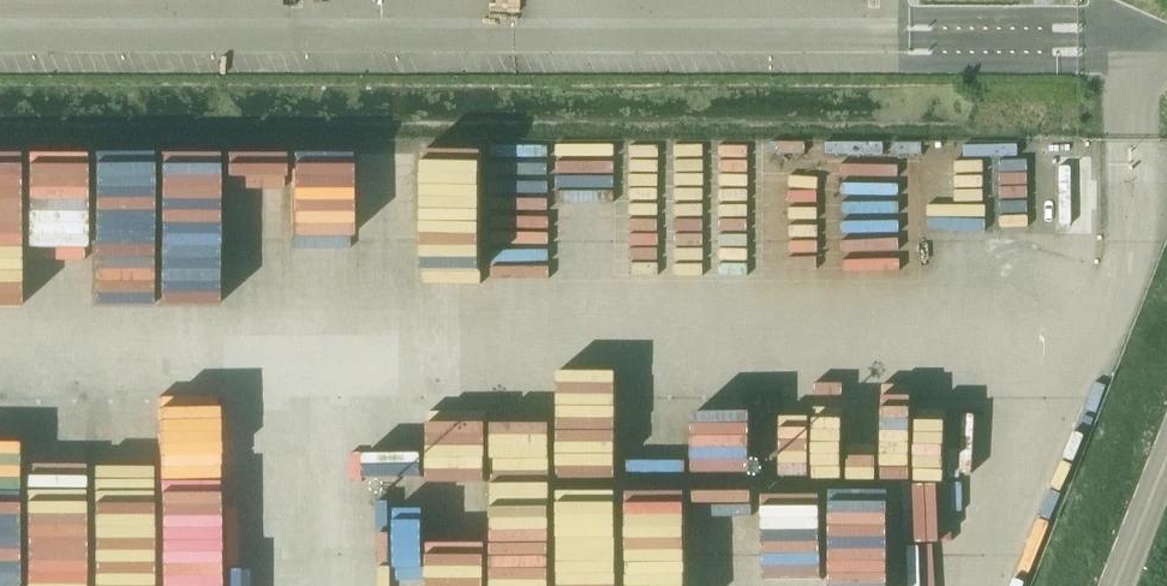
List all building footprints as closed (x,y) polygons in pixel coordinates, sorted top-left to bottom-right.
[(1064,11),(1064,0),(1049,0),(1049,11),(1064,11)] [(695,511),(714,512),(713,516),(750,516),(751,487),(695,486),(695,511)] [(759,488),(757,507),(792,511),(794,491),(759,488)]
